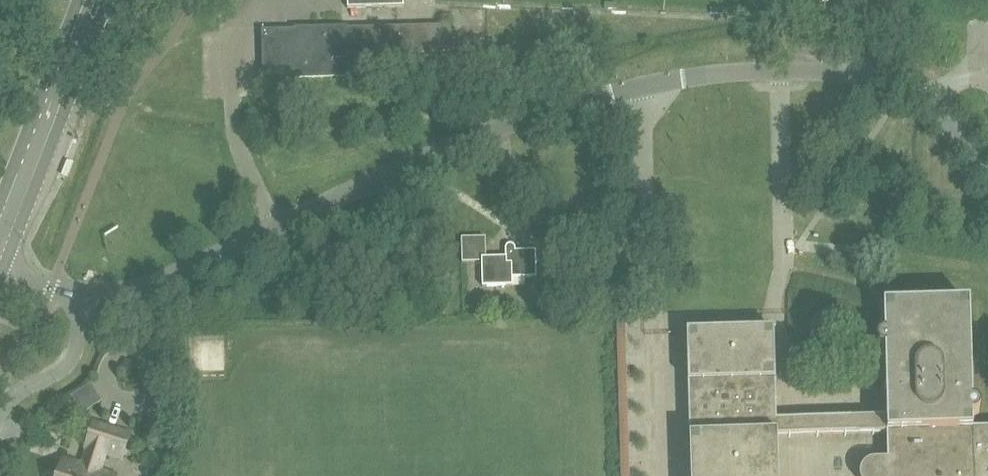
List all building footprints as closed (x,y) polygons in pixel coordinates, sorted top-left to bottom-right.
[(348,9),(404,8),(404,0),(348,0),(348,9)] [(431,72),(431,69),(436,69),(436,75),(444,75),(444,68),(454,68),(453,27),(262,31),(263,76),(295,75),(295,78),(351,77),(351,74),(431,72)] [(462,238),(462,262),(482,262),(482,259),(486,259),(485,238),(462,238)] [(512,279),(537,278),(536,250),(515,251),(515,249),(515,248),(514,247),(513,246),(512,245),(511,245),(509,245),(508,245),(507,246),(506,247),(506,248),(505,249),(506,258),(486,259),(482,259),(482,262),(482,287),(512,286),(512,279)] [(878,344),(878,346),(879,350),(884,352),(885,420),(780,422),(776,331),(722,332),(695,333),(690,333),(694,475),(781,475),(780,439),(886,436),(890,436),(892,460),(873,462),(868,466),(865,470),(864,475),(987,475),(987,430),(972,430),(972,418),(974,418),(976,417),(978,415),(979,414),(979,412),(980,411),(980,409),(979,407),(978,406),(977,405),(976,404),(974,403),(972,403),(969,304),(883,307),(883,316),(884,338),(882,338),(880,339),(878,344)] [(89,448),(83,467),(64,461),(59,475),(111,475),(99,472),(105,453),(122,459),(129,436),(94,425),(87,448),(89,448)]
